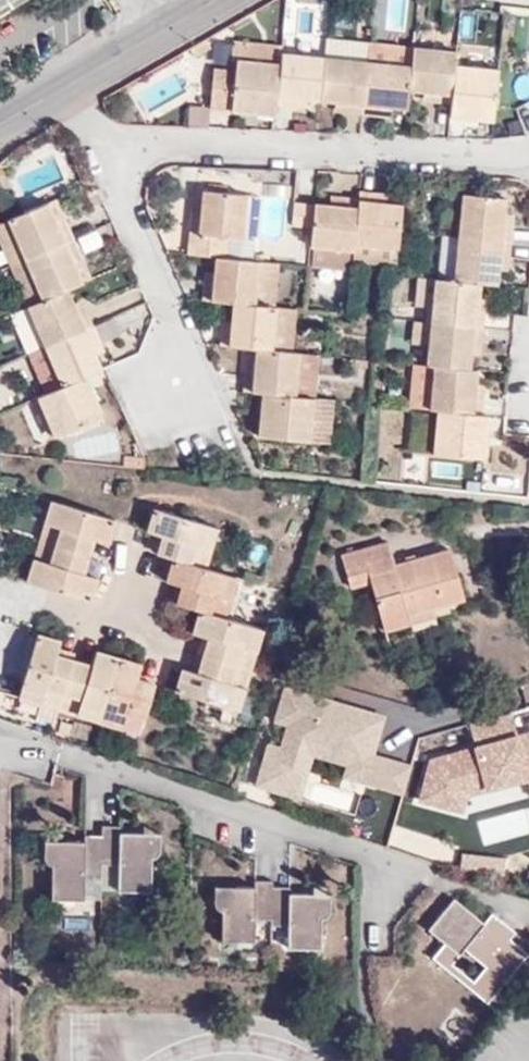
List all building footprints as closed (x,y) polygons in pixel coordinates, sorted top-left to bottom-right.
[(18,0),(4,0),(0,2),(0,11),(18,0)] [(252,101),(252,111),(275,114),(276,104),(281,50),(282,45),(233,40),(231,58),(237,59),(236,69),(229,68),(214,67),(210,107),(232,109),(232,100),(252,101)] [(326,44),(282,41),(282,45),(281,50),(325,55),(326,44)] [(413,45),(370,43),(369,49),(368,60),(411,64),(413,45)] [(368,60),(369,49),(326,44),(325,55),(368,60)] [(455,63),(456,50),(413,45),(411,64),(409,89),(424,91),(430,91),(430,101),(451,103),(455,63)] [(499,51),(457,47),(455,63),(498,67),(499,51)] [(299,98),(305,98),(320,100),(325,55),(281,50),(276,104),(298,106),(299,98)] [(363,113),(368,60),(325,55),(320,100),(336,101),(341,102),(341,110),(363,113)] [(409,89),(411,64),(368,60),(363,113),(385,115),(385,107),(391,107),(407,108),(409,89)] [(455,63),(451,103),(450,115),(472,117),(472,107),(494,109),(498,67),(455,63)] [(232,109),(252,111),(252,101),(232,100),(232,109)] [(472,107),(472,117),(493,120),(494,109),(472,107)] [(209,126),(209,110),(189,110),(189,126),(209,126)] [(8,175),(9,164),(0,164),(0,175),(8,175)] [(8,202),(18,197),(12,184),(2,188),(8,202)] [(104,201),(97,187),(88,191),(95,206),(104,201)] [(396,265),(399,231),(402,203),(387,202),(381,202),(382,192),(359,189),(358,197),(353,251),(352,261),(396,265)] [(200,211),(190,210),(186,255),(214,258),(226,259),(227,236),(242,237),(245,195),(202,191),(201,205),(200,211)] [(461,194),(459,214),(457,236),(512,241),(514,219),(504,218),(505,212),(506,198),(461,194)] [(336,204),(330,203),(314,202),(314,205),(312,227),(310,243),(310,246),(314,246),(353,251),(358,197),(336,195),(336,204)] [(65,217),(56,199),(48,202),(57,221),(65,217)] [(48,202),(8,220),(9,222),(25,260),(74,238),(65,217),(57,221),(48,202)] [(312,227),(314,205),(293,203),(291,224),(301,226),(312,227)] [(459,214),(439,213),(438,234),(442,235),(457,236),(459,214)] [(0,225),(0,244),(10,266),(25,260),(9,222),(0,225)] [(299,242),(310,243),(312,227),(301,226),(299,242)] [(442,235),(438,278),(453,279),(457,236),(442,235)] [(227,236),(226,259),(252,261),(253,238),(242,237),(227,236)] [(453,279),(479,281),(498,283),(499,270),(499,263),(510,264),(512,241),(457,236),(453,279)] [(41,298),(67,287),(82,281),(77,268),(74,262),(83,257),(74,238),(25,260),(41,298)] [(122,254),(119,245),(111,248),(114,257),(122,254)] [(352,269),(352,261),(353,251),(314,246),(312,266),(352,269)] [(77,268),(86,265),(83,257),(74,262),(77,268)] [(213,278),(204,277),(202,300),(233,303),(255,305),(259,262),(252,261),(226,259),(214,258),(213,271),(213,278)] [(10,266),(26,305),(41,298),(25,260),(10,266)] [(274,307),(278,264),(259,262),(255,305),(274,307)] [(438,278),(434,277),(430,321),(483,326),(485,304),(478,304),(478,297),(479,281),(453,279),(438,278)] [(41,338),(44,345),(93,324),(85,305),(76,308),(73,302),(67,287),(41,298),(26,305),(41,338)] [(85,305),(82,298),(73,302),(76,308),(85,305)] [(231,323),(220,322),(218,344),(255,348),(273,349),(277,307),(274,307),(255,305),(233,303),(232,317),(231,323)] [(28,344),(41,338),(26,305),(13,311),(28,344)] [(300,352),(304,309),(277,307),(273,349),(300,352)] [(432,365),(470,368),(471,355),(472,348),(481,349),(483,326),(430,321),(426,364),(432,365)] [(85,376),(102,368),(96,355),(94,349),(102,345),(93,324),(44,345),(62,386),(85,376)] [(44,345),(28,352),(46,393),(62,386),(44,345)] [(102,345),(94,349),(96,355),(105,351),(102,345)] [(253,370),(244,369),(242,390),(261,392),(296,396),(300,352),(273,349),(255,348),(254,362),(253,370)] [(312,397),(316,354),(300,352),(296,396),(312,397)] [(428,409),(436,409),(479,414),(483,414),(484,392),(476,390),(476,383),(477,369),(470,368),(432,365),(428,409)] [(94,396),(85,376),(62,386),(46,393),(37,397),(54,436),(94,419),(85,400),(94,396)] [(476,383),(476,390),(484,392),(484,384),(476,383)] [(314,397),(312,397),(296,396),(261,392),(259,415),(268,415),(267,436),(310,440),(314,397)] [(94,396),(85,400),(94,419),(103,415),(94,396)] [(310,440),(327,442),(332,399),(314,397),(310,440)] [(432,452),(485,458),(487,438),(476,436),(479,414),(436,409),(432,452)] [(476,436),(487,438),(490,415),(483,414),(479,414),(476,436)] [(267,436),(268,415),(259,415),(258,435),(267,436)] [(143,459),(125,458),(125,466),(144,468),(143,459)] [(114,519),(51,500),(38,540),(86,555),(91,537),(107,542),(114,519)] [(161,535),(156,552),(173,557),(203,566),(215,526),(154,507),(146,530),(161,535)] [(86,555),(38,540),(27,580),(89,599),(96,577),(81,572),(86,555)] [(409,621),(408,614),(433,606),(463,597),(449,549),(395,565),(388,543),(341,556),(349,586),(370,581),(384,628),(409,621)] [(224,616),(235,576),(203,566),(173,557),(166,580),(181,585),(177,602),(199,609),(224,616)] [(409,621),(435,614),(433,606),(408,614),(409,621)] [(192,631),(205,636),(201,653),(249,668),(261,628),(224,616),(199,609),(192,631)] [(36,632),(17,695),(57,708),(72,657),(56,652),(60,639),(36,632)] [(95,649),(91,663),(72,657),(57,708),(97,720),(116,656),(95,649)] [(180,667),(174,689),(204,698),(224,704),(237,708),(249,668),(201,653),(195,671),(180,667)] [(116,656),(97,720),(138,734),(153,682),(136,677),(140,663),(116,656)] [(221,715),(234,718),(237,708),(224,704),(221,715)] [(97,819),(98,829),(98,858),(115,858),(115,883),(147,883),(147,849),(151,848),(154,845),(156,841),(155,825),(116,824),(116,819),(97,819)] [(78,868),(98,868),(98,858),(98,829),(77,829),(77,836),(38,835),(38,853),(47,862),(48,891),(79,892),(78,868)] [(252,936),(252,915),(270,915),(270,882),(270,875),(252,874),(252,881),(212,882),(212,900),(221,907),(221,936),(252,936)] [(288,889),(288,882),(270,882),(270,915),(270,922),(288,921),(288,942),(318,942),(319,911),(324,909),(328,904),(328,889),(288,889)] [(454,953),(460,946),(477,962),(502,919),(499,917),(492,924),(484,916),(480,921),(450,895),(423,926),(440,940),(454,953)] [(481,965),(466,982),(464,984),(481,999),(522,950),(505,936),(512,928),(502,919),(477,962),(481,965)] [(440,940),(428,954),(464,984),(466,982),(477,962),(460,946),(454,953),(440,940)] [(477,962),(466,982),(481,965),(477,962)]
